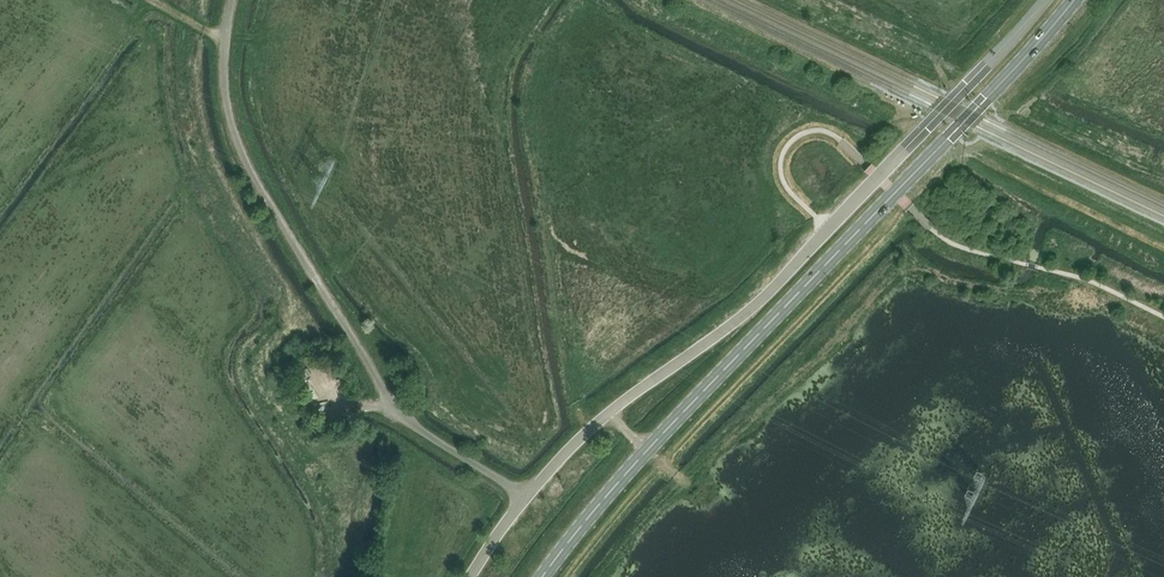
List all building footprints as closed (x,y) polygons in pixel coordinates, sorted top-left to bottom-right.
[(306,368),(299,373),(302,379),(310,374),(306,368)]
